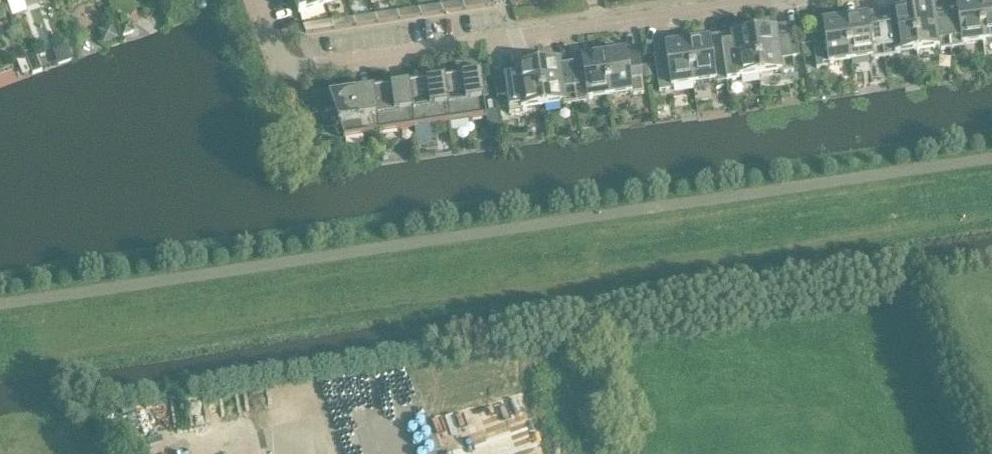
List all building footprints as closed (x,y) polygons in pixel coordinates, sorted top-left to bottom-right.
[(324,0),(293,0),(299,16),(326,6),(324,0)] [(492,0),(481,0),(462,3),(465,10),(494,6),(492,0)] [(991,1),(991,0),(981,0),(977,1),(983,42),(991,41),(991,1)] [(983,42),(977,1),(963,3),(964,5),(944,8),(950,50),(963,48),(962,45),(983,42)] [(465,10),(462,3),(441,6),(443,14),(465,10)] [(443,14),(441,6),(419,9),(421,17),(443,14)] [(950,50),(944,8),(925,11),(924,8),(910,10),(917,52),(937,49),(938,51),(950,50)] [(421,17),(419,9),(397,13),(400,20),(421,17)] [(917,52),(910,10),(897,12),(897,15),(878,18),(884,59),(896,58),(896,55),(917,52)] [(400,20),(397,13),(375,16),(378,23),(400,20)] [(378,23),(375,16),(353,19),(356,26),(378,23)] [(884,59),(878,18),(858,21),(858,18),(844,20),(850,62),(871,59),(871,61),(884,59)] [(356,26),(353,19),(332,23),(334,30),(356,26)] [(850,62),(844,20),(830,22),(831,25),(810,27),(817,69),(830,67),(830,65),(850,62)] [(334,30),(332,23),(303,27),(306,34),(334,30)] [(794,73),(788,31),(767,34),(767,31),(753,33),(759,75),(780,72),(780,75),(794,73)] [(759,75),(753,33),(740,35),(740,38),(718,41),(724,83),(739,81),(739,78),(759,75)] [(724,83),(718,41),(701,44),(700,41),(687,43),(693,85),(714,82),(714,84),(724,83)] [(693,85),(687,43),(673,45),(673,48),(653,51),(659,92),(673,90),(673,88),(693,85)] [(644,95),(637,53),(617,56),(617,54),(603,56),(609,97),(630,94),(630,97),(644,95)] [(609,97),(603,56),(589,58),(590,60),(570,63),(576,105),(589,103),(589,100),(609,97)] [(576,105),(570,63),(551,66),(550,63),(537,65),(543,107),(563,104),(564,106),(576,105)] [(543,107),(537,65),(523,67),(523,70),(503,73),(509,114),(523,113),(522,110),(543,107)] [(486,119),(480,75),(479,75),(479,76),(443,81),(450,124),(485,118),(485,119),(486,119)] [(450,124),(443,81),(408,87),(414,129),(450,124)] [(414,129),(408,87),(372,92),(379,134),(414,129)] [(379,134),(372,92),(330,98),(330,97),(328,98),(344,140),(345,140),(345,139),(379,134)]
